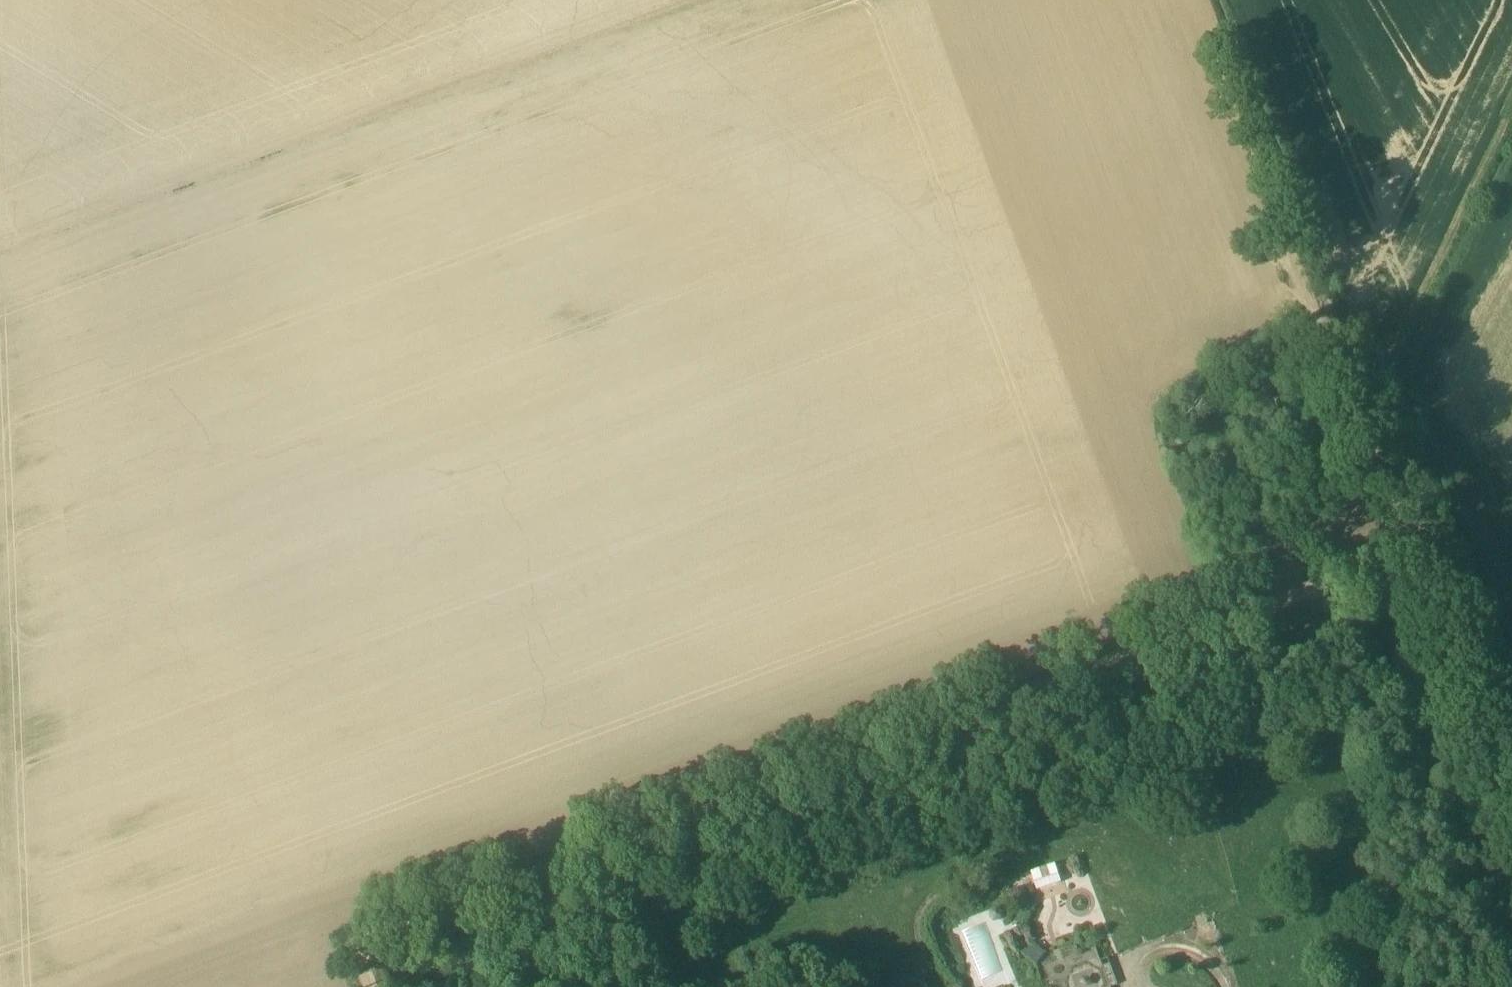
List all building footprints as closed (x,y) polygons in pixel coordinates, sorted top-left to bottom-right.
[(1061,881),(1055,864),(1055,863),(1031,871),(1037,890),(1039,889),(1061,881)]
